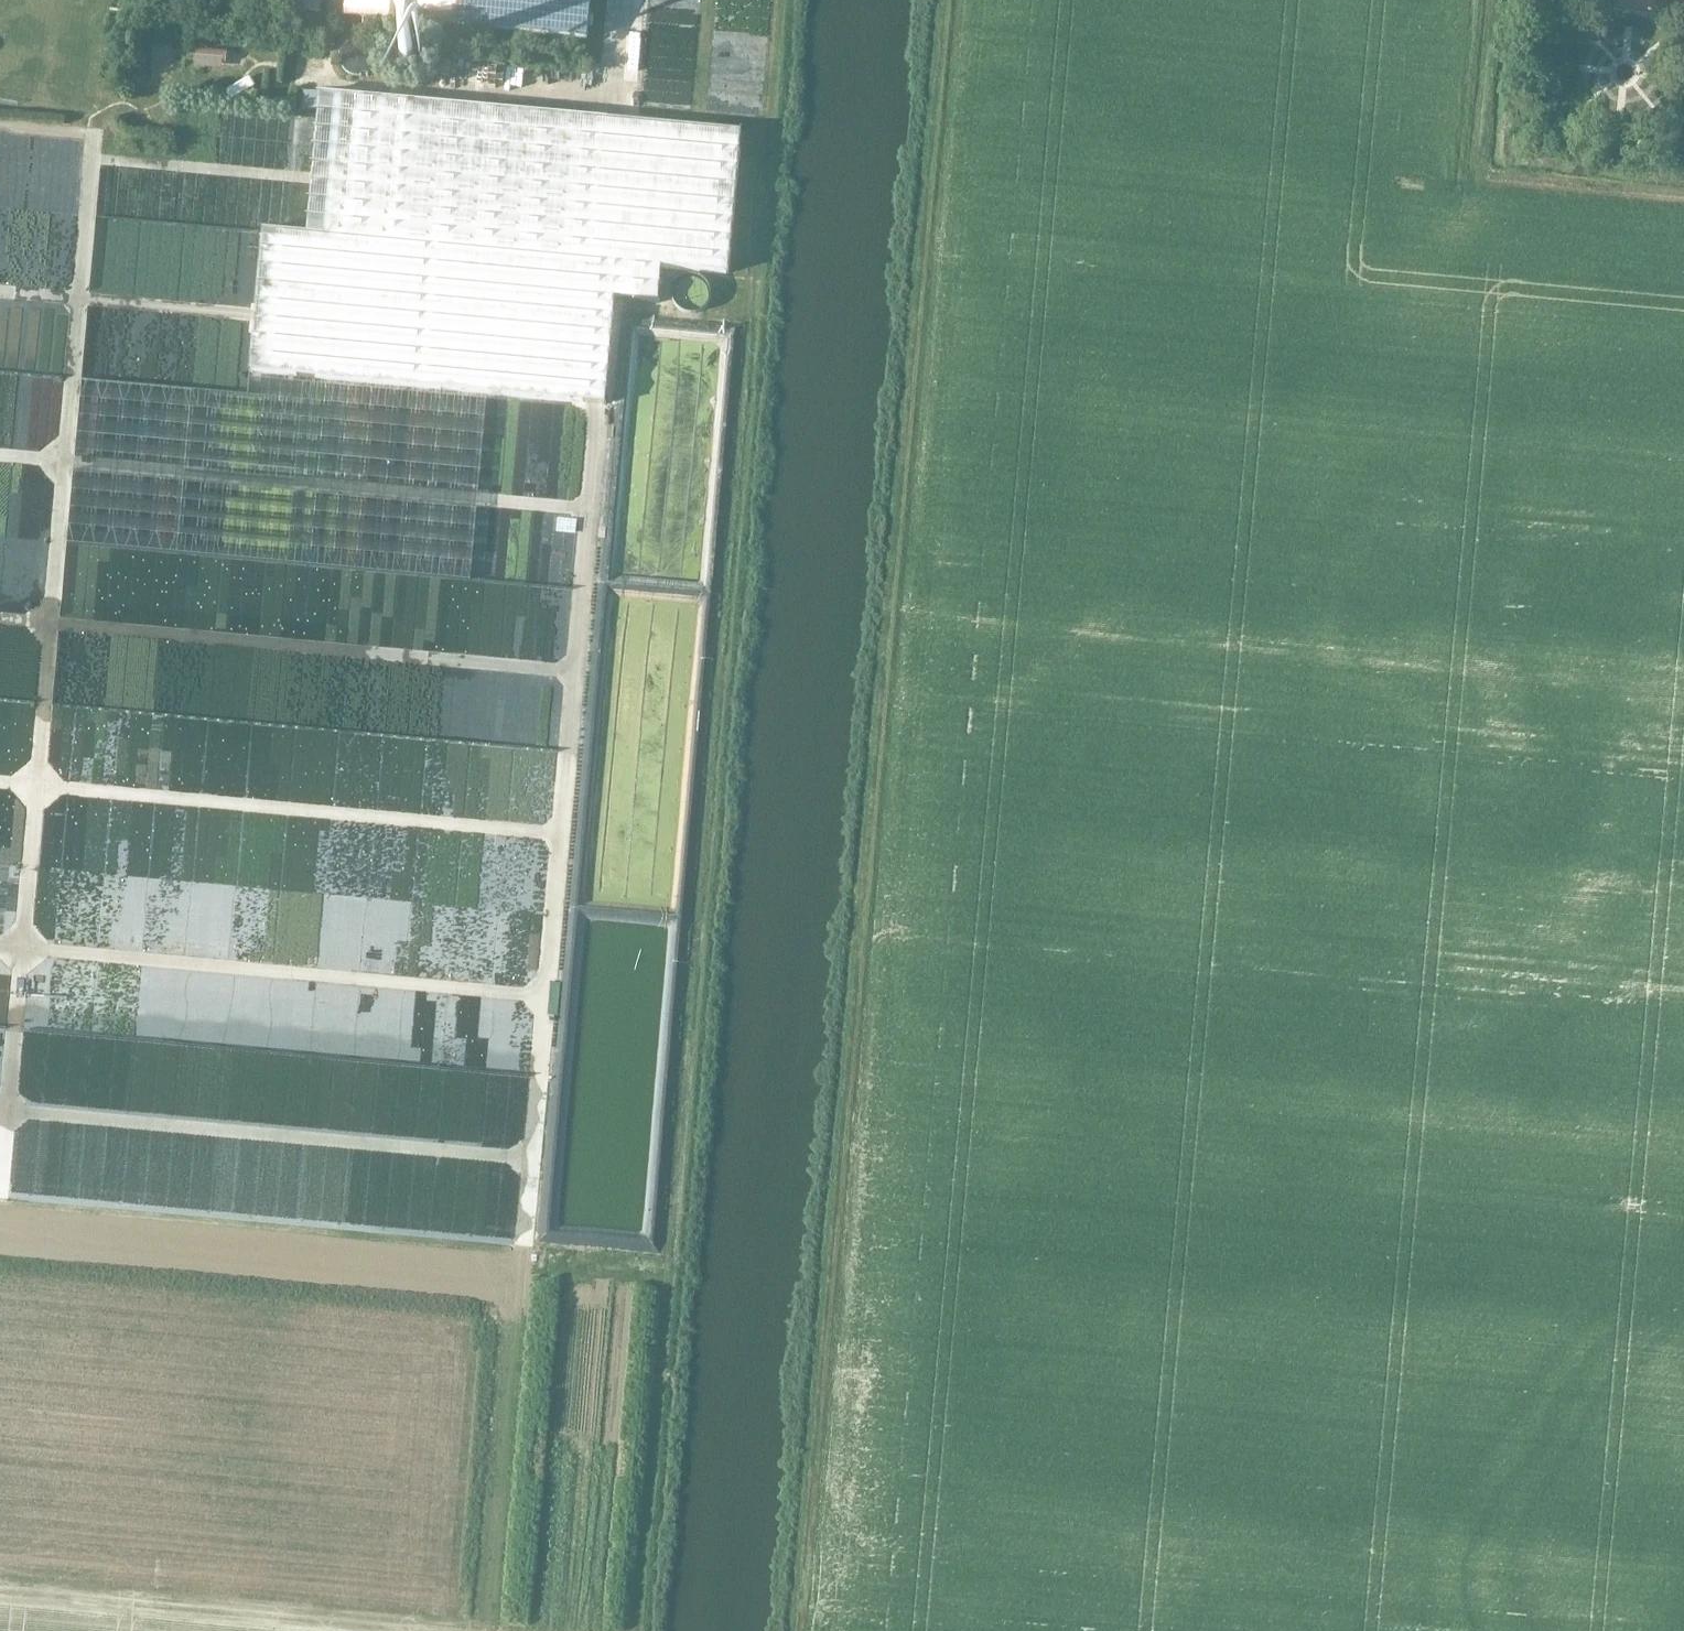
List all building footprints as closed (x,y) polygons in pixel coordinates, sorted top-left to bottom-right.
[(281,9),(306,10),(306,0),(282,0),(281,9)] [(739,130),(750,10),(619,0),(462,0),(453,104),(739,130)] [(1612,8),(1664,13),(1665,0),(1613,0),(1612,8)] [(188,51),(187,61),(222,64),(223,53),(188,51)] [(318,111),(319,94),(304,92),(303,110),(318,111)] [(306,236),(594,262),(607,120),(319,94),(318,111),(306,235),(306,236)] [(607,120),(594,262),(659,268),(726,274),(739,132),(607,120)] [(262,231),(249,373),(602,405),(612,299),(656,303),(659,268),(594,262),(306,236),(306,235),(262,231)] [(709,466),(718,322),(612,315),(605,437),(620,438),(620,442),(657,444),(656,467),(684,468),(684,465),(709,466)] [(307,531),(275,530),(274,557),(306,558),(307,531)] [(427,537),(427,532),(308,531),(308,560),(413,562),(414,537),(427,537)]
